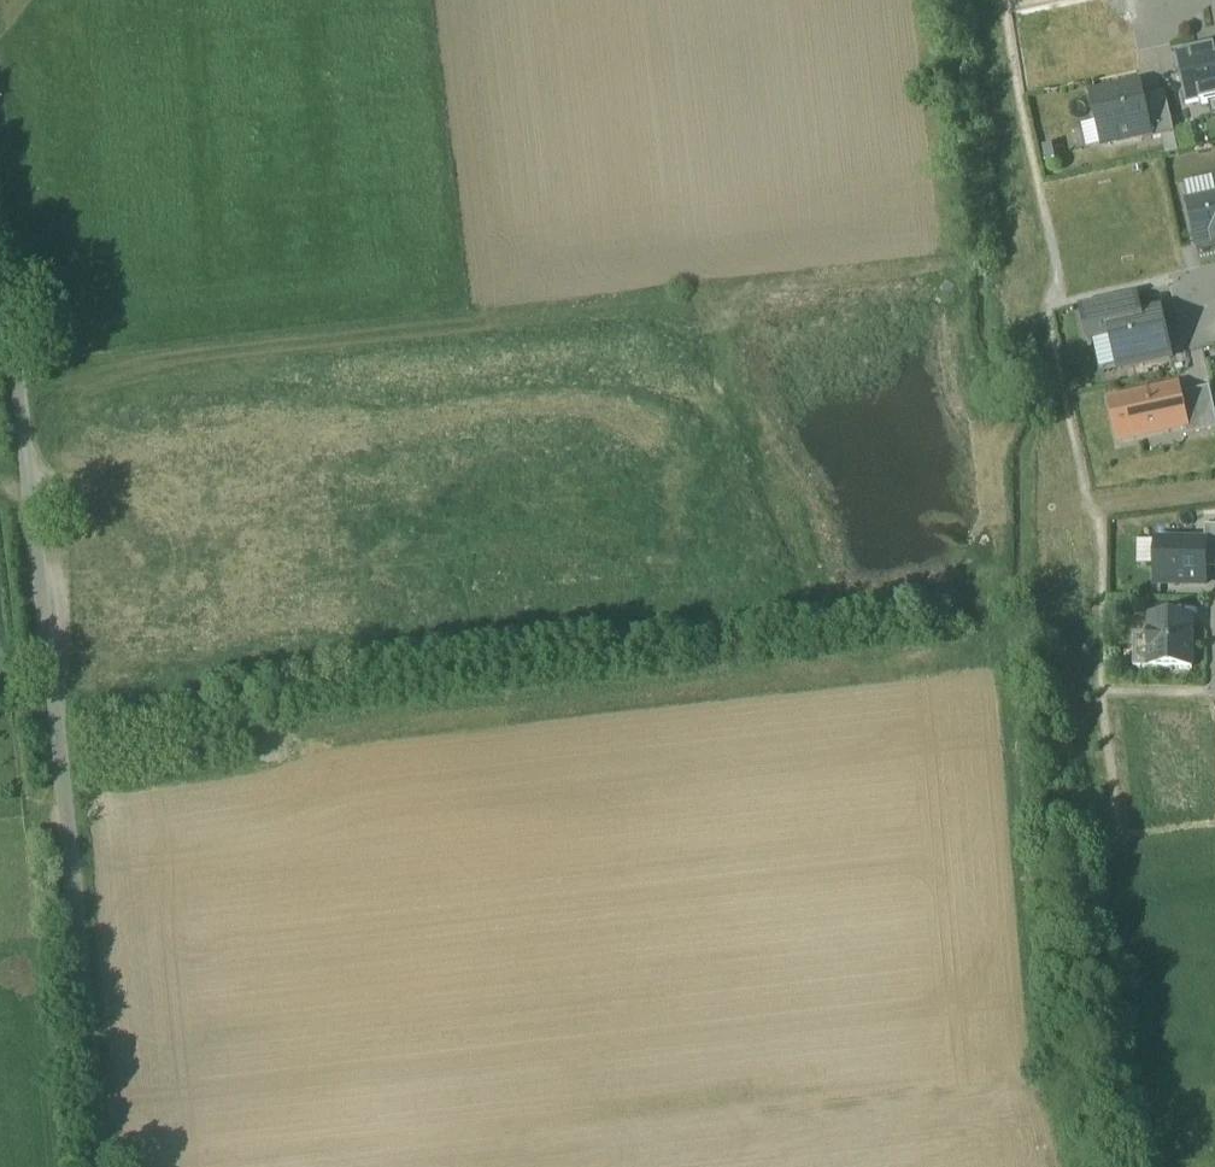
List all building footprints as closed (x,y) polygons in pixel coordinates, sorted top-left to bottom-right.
[(1175,55),(1186,112),(1214,106),(1214,47),(1175,55)] [(1103,154),(1153,143),(1145,102),(1141,87),(1091,98),(1103,154)] [(1165,97),(1145,102),(1153,143),(1174,138),(1165,97)] [(1188,196),(1201,253),(1214,250),(1214,190),(1188,196)] [(1107,325),(1141,318),(1138,299),(1078,310),(1085,346),(1110,341),(1107,325)] [(1141,318),(1107,325),(1110,341),(1116,373),(1170,363),(1161,315),(1141,318)] [(1179,389),(1109,404),(1118,447),(1188,432),(1181,398),(1179,389)] [(1181,398),(1188,432),(1190,440),(1214,434),(1214,415),(1210,392),(1181,398)] [(1155,538),(1155,591),(1209,591),(1209,574),(1209,538),(1155,538)] [(1195,622),(1151,622),(1150,675),(1194,676),(1195,622)]
